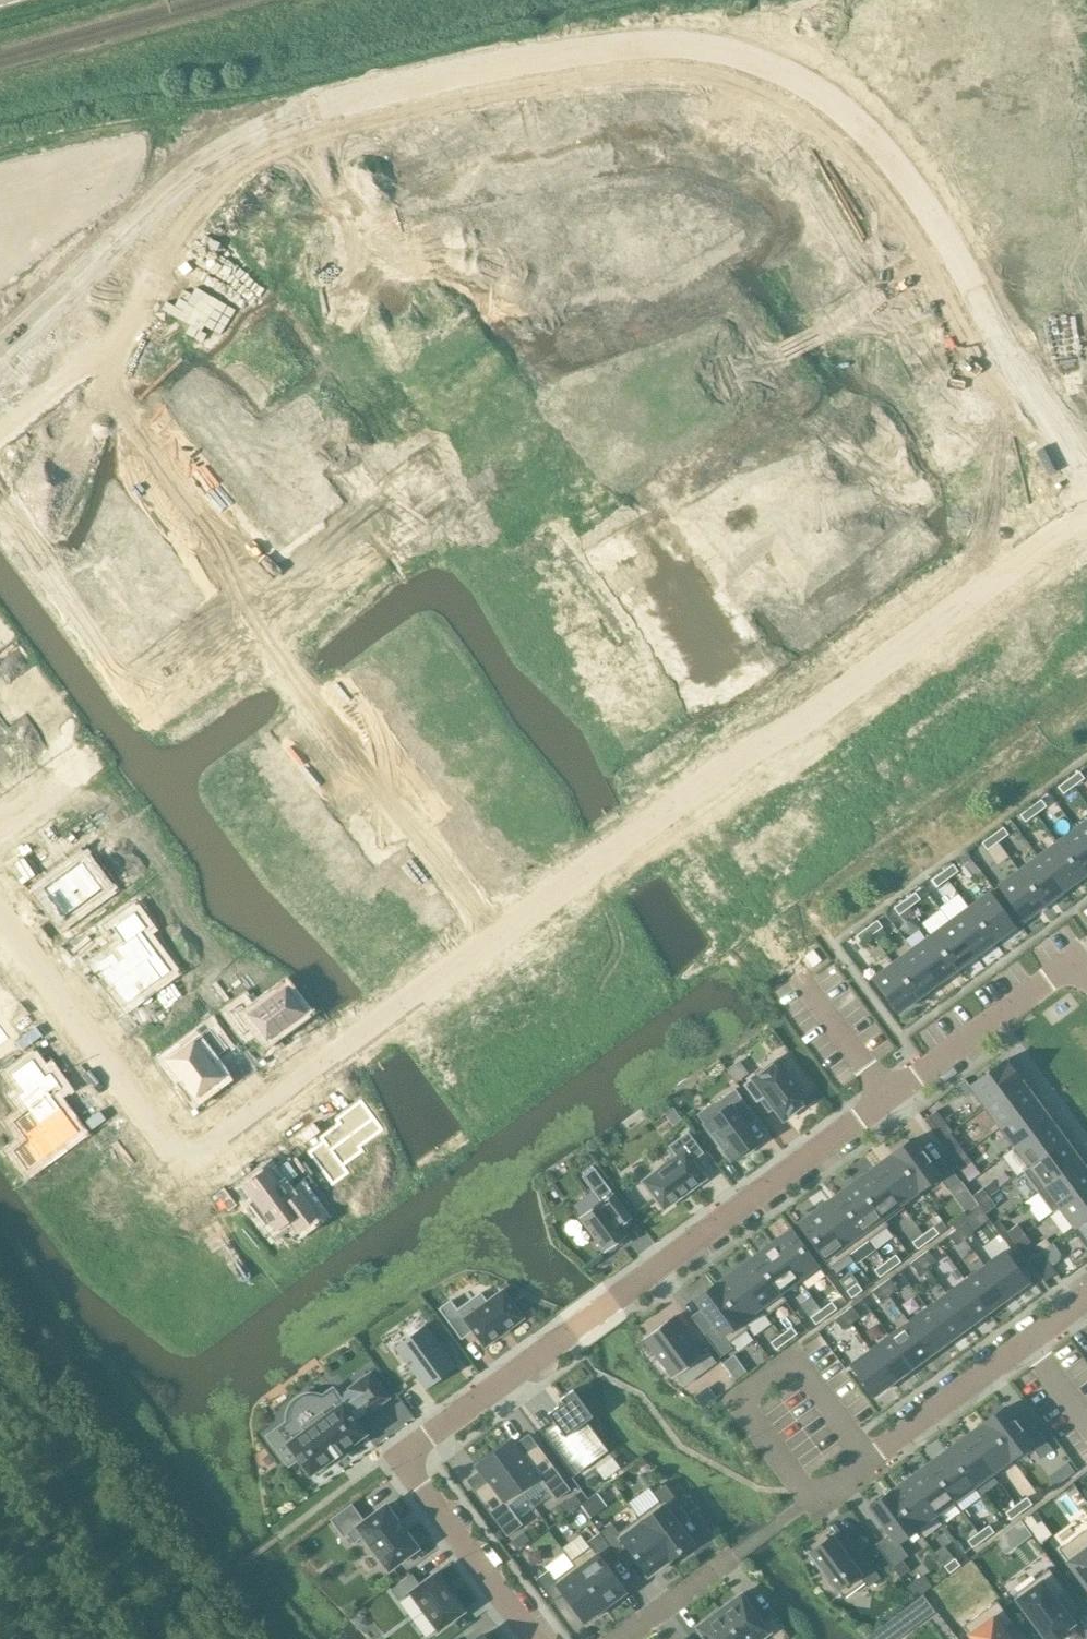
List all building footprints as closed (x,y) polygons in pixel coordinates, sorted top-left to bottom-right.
[(681,197),(672,199),(674,212),(684,210),(681,197)] [(559,199),(547,202),(549,212),(561,209),(559,199)] [(547,202),(534,205),(536,214),(549,212),(547,202)] [(684,210),(674,212),(677,225),(687,223),(684,210)] [(233,254),(219,263),(236,286),(249,278),(244,269),(264,257),(261,253),(241,219),(220,231),(233,254)] [(730,220),(716,223),(718,234),(732,231),(730,220)] [(716,223),(702,226),(704,237),(718,234),(716,223)] [(431,226),(418,229),(421,239),(433,236),(431,226)] [(762,226),(753,231),(760,243),(769,237),(762,226)] [(418,229),(406,232),(408,242),(421,239),(418,229)] [(689,229),(678,231),(681,245),(692,243),(689,229)] [(769,237),(760,243),(767,254),(776,249),(769,237)] [(692,243),(681,245),(684,259),(695,257),(692,243)] [(782,258),(773,263),(780,274),(789,269),(782,258)] [(659,264),(645,267),(647,278),(661,275),(659,264)] [(311,265),(301,272),(306,280),(317,273),(311,265)] [(301,272),(290,280),(296,288),(306,280),(301,272)] [(611,279),(597,282),(600,292),(613,289),(611,279)] [(597,282),(583,285),(586,295),(600,292),(597,282)] [(282,287),(271,295),(277,303),(288,295),(282,287)] [(565,289),(551,292),(553,302),(567,299),(565,289)] [(541,294),(528,296),(530,307),(544,304),(541,294)] [(352,295),(344,302),(352,313),(361,307),(352,295)] [(528,296),(514,299),(516,310),(530,307),(528,296)] [(367,314),(358,321),(366,332),(375,326),(367,314)] [(375,326),(366,332),(375,344),(383,337),(375,326)] [(895,346),(868,355),(878,372),(887,366),(899,386),(902,384),(936,363),(924,342),(901,356),(895,346)] [(394,352),(386,359),(394,370),(403,364),(394,352)] [(936,363),(902,384),(914,404),(952,381),(944,367),(940,369),(936,363)] [(403,364),(394,370),(403,382),(411,375),(403,364)] [(211,365),(199,373),(205,381),(216,373),(211,365)] [(235,367),(193,399),(210,422),(252,390),(235,367)] [(199,373),(188,382),(194,390),(205,381),(199,373)] [(952,381),(914,404),(927,424),(961,403),(957,397),(960,395),(952,381)] [(781,388),(780,389),(793,427),(816,420),(803,382),(781,389),(781,388)] [(780,389),(755,397),(768,436),(793,427),(780,389)] [(874,389),(864,392),(867,402),(878,399),(874,389)] [(252,390),(210,422),(226,444),(269,413),(252,390)] [(422,390),(414,397),(422,408),(431,402),(422,390)] [(170,395),(159,403),(165,411),(176,403),(170,395)] [(431,402),(422,408),(431,420),(439,413),(431,402)] [(159,403),(148,411),(153,419),(165,411),(159,403)] [(927,424),(923,426),(935,446),(926,451),(934,465),(958,450),(951,438),(974,424),(961,403),(927,424)] [(727,407),(707,422),(731,455),(751,440),(727,407)] [(269,413),(226,444),(243,466),(285,435),(269,413)] [(883,415),(873,421),(879,430),(888,424),(883,415)] [(707,422),(688,436),(712,469),(731,455),(707,422)] [(183,424),(175,430),(183,441),(192,435),(183,424)] [(888,424),(879,430),(884,439),(893,433),(888,424)] [(399,425),(366,449),(382,471),(415,446),(399,425)] [(860,431),(848,438),(854,447),(866,440),(860,431)] [(192,435),(183,441),(192,452),(200,446),(192,435)] [(285,435),(243,466),(259,488),(301,457),(285,435)] [(688,436),(669,450),(693,483),(712,469),(688,436)] [(848,438),(836,446),(842,455),(854,447),(848,438)] [(650,463),(650,464),(674,497),(693,483),(669,450),(650,464),(650,463)] [(94,451),(83,459),(89,467),(100,459),(94,451)] [(818,452),(806,459),(812,469),(824,461),(818,452)] [(301,457),(259,488),(275,510),(317,479),(301,457)] [(83,459),(72,467),(78,475),(89,467),(83,459)] [(806,459),(794,467),(800,476),(812,469),(806,459)] [(650,464),(628,479),(653,512),(674,497),(650,464)] [(216,468),(208,474),(216,485),(224,479),(216,468)] [(762,473),(750,481),(757,490),(768,482),(762,473)] [(224,479),(216,485),(224,497),(233,491),(224,479)] [(317,479),(275,510),(292,533),(334,502),(317,479)] [(54,480),(43,489),(49,497),(60,488),(54,480)] [(750,481),(739,490),(746,499),(757,490),(750,481)] [(105,482),(97,488),(105,499),(113,493),(105,482)] [(70,489),(28,521),(45,544),(87,513),(70,489)] [(43,489),(32,497),(38,505),(49,497),(43,489)] [(113,493),(105,499),(113,510),(122,504),(113,493)] [(905,499),(893,507),(898,516),(910,508),(905,499)] [(724,501),(713,509),(719,518),(730,510),(724,501)] [(893,507),(880,514),(886,523),(898,516),(893,507)] [(713,509),(701,518),(708,526),(719,518),(713,509)] [(249,512),(241,518),(249,530),(257,524),(249,512)] [(704,557),(694,565),(705,579),(710,586),(745,560),(733,544),(747,534),(734,516),(695,545),(704,557)] [(694,523),(682,532),(688,541),(700,532),(694,523)] [(257,524),(249,530),(257,541),(265,535),(257,524)] [(138,526),(130,532),(138,543),(146,537),(138,526)] [(867,527),(855,535),(860,544),(872,536),(867,527)] [(103,535),(61,566),(77,588),(119,557),(103,535)] [(855,535),(842,542),(848,551),(860,544),(855,535)] [(146,537),(138,543),(146,554),(154,548),(146,537)] [(745,560),(710,586),(715,593),(725,607),(735,599),(744,611),(783,582),(771,565),(756,576),(745,560)] [(170,570),(162,576),(170,587),(179,581),(170,570)] [(179,581),(170,587),(179,599),(187,593),(179,581)] [(152,601),(110,632),(127,655),(169,624),(152,601)] [(0,629),(0,648),(17,635),(7,623),(0,629)] [(609,643),(588,659),(610,689),(598,698),(611,715),(646,690),(636,677),(654,664),(632,634),(613,648),(609,643)] [(403,649),(367,675),(387,702),(403,690),(412,702),(444,678),(427,656),(415,665),(403,649)] [(0,681),(0,709),(10,722),(28,709),(45,732),(69,715),(37,672),(14,689),(15,691),(11,694),(1,680),(0,681)] [(264,741),(222,772),(236,791),(222,802),(240,825),(282,794),(273,782),(287,772),(264,741)] [(1074,786),(1084,778),(1079,771),(1068,779),(1074,786)] [(1063,794),(1074,786),(1068,779),(1057,787),(1063,794)] [(1036,814),(1046,806),(1041,799),(1030,807),(1036,814)] [(1025,822),(1036,814),(1030,807),(1020,815),(1025,822)] [(288,810),(256,833),(272,854),(289,841),(319,881),(350,858),(321,818),(303,831),(288,810)] [(1076,829),(1086,844),(1086,820),(1076,829)] [(998,842),(1008,834),(1003,827),(992,835),(998,842)] [(1057,843),(1081,876),(1086,872),(1086,844),(1076,829),(1057,843)] [(987,850),(998,842),(992,835),(982,843),(987,850)] [(1057,843),(1038,857),(1063,890),(1081,876),(1057,843)] [(1038,857),(1019,871),(1043,904),(1063,890),(1038,857)] [(82,860),(43,890),(63,918),(103,888),(82,860)] [(947,879),(958,871),(953,864),(942,872),(947,879)] [(378,867),(358,882),(374,904),(382,915),(394,905),(416,934),(443,914),(414,874),(394,889),(378,867)] [(1019,871),(999,885),(1024,919),(1043,904),(1019,871)] [(937,887),(947,879),(942,872),(932,880),(937,887)] [(910,907),(920,899),(915,892),(904,900),(910,907)] [(993,941),(1013,927),(989,893),(969,908),(993,941)] [(899,915),(910,907),(904,900),(894,908),(899,915)] [(974,955),(993,941),(969,908),(950,922),(974,955)] [(125,942),(97,963),(113,985),(113,984),(113,983),(156,951),(141,932),(147,928),(134,911),(113,927),(125,942)] [(872,935),(882,927),(877,920),(866,928),(872,935)] [(955,969),(974,955),(950,922),(931,936),(955,969)] [(861,943),(872,935),(866,928),(856,936),(861,943)] [(937,983),(955,969),(931,936),(912,950),(937,983)] [(813,949),(804,956),(813,967),(822,961),(813,949)] [(918,997),(937,983),(912,950),(893,964),(918,997)] [(156,951),(113,983),(113,984),(128,1003),(150,987),(166,1010),(184,997),(184,996),(167,974),(171,971),(156,951)] [(898,1012),(918,997),(893,964),(873,978),(898,1012)] [(241,1004),(230,1012),(246,1033),(256,1025),(267,1039),(304,1012),(285,987),(249,1014),(241,1004)] [(222,1019),(174,1053),(202,1091),(229,1072),(213,1050),(234,1034),(222,1019)] [(10,1038),(0,1025),(0,1046),(10,1038)] [(32,1058),(10,1074),(23,1091),(17,1096),(29,1111),(31,1114),(46,1135),(32,1145),(42,1159),(79,1132),(52,1096),(63,1088),(61,1085),(52,1074),(51,1071),(45,1075),(32,1058)] [(765,1096),(783,1120),(809,1101),(778,1059),(752,1078),(752,1079),(744,1085),(756,1102),(765,1096)] [(1005,1060),(970,1086),(985,1107),(1021,1080),(1005,1060)] [(738,1061),(728,1069),(736,1081),(747,1073),(738,1061)] [(1021,1080),(985,1107),(1000,1127),(1036,1100),(1021,1080)] [(704,1124),(730,1160),(741,1152),(743,1156),(759,1144),(740,1117),(750,1110),(734,1089),(715,1103),(721,1112),(704,1124)] [(1036,1100),(1000,1127),(1015,1147),(1050,1121),(1036,1100)] [(323,1142),(309,1152),(332,1185),(349,1173),(343,1166),(363,1151),(360,1147),(383,1130),(361,1101),(336,1119),(339,1123),(320,1137),(323,1142)] [(674,1125),(682,1119),(673,1106),(664,1112),(674,1125)] [(952,1132),(936,1110),(924,1119),(940,1141),(952,1132)] [(1015,1147),(1002,1156),(1016,1175),(1022,1171),(1029,1166),(1029,1167),(1065,1141),(1050,1121),(1015,1147)] [(703,1152),(688,1132),(668,1146),(676,1156),(643,1181),(664,1209),(706,1178),(693,1160),(703,1152)] [(892,1154),(918,1190),(919,1190),(938,1176),(948,1190),(960,1181),(943,1157),(941,1159),(932,1165),(912,1139),(892,1154)] [(1023,1171),(1011,1180),(1025,1200),(1037,1191),(1038,1192),(1080,1161),(1065,1141),(1029,1167),(1029,1166),(1022,1171),(1023,1171)] [(948,1152),(954,1161),(965,1153),(959,1144),(948,1152)] [(961,1170),(972,1162),(965,1153),(954,1161),(961,1170)] [(901,1203),(918,1190),(892,1154),(874,1168),(900,1203),(901,1203)] [(1038,1192),(1053,1213),(1060,1208),(1059,1207),(1086,1186),(1086,1170),(1080,1161),(1038,1192)] [(874,1168),(855,1181),(885,1221),(904,1207),(901,1203),(900,1203),(874,1168)] [(269,1169),(244,1187),(254,1201),(251,1203),(267,1224),(270,1222),(276,1230),(289,1220),(297,1230),(319,1214),(302,1191),(291,1199),(269,1169)] [(855,1181),(836,1195),(869,1240),(888,1225),(885,1221),(855,1181)] [(601,1200),(579,1217),(605,1252),(628,1235),(621,1227),(621,1226),(631,1218),(604,1182),(594,1190),(601,1200)] [(1059,1207),(1060,1208),(1074,1228),(1086,1219),(1086,1186),(1059,1207)] [(972,1196),(979,1204),(989,1197),(983,1188),(972,1196)] [(821,1207),(817,1210),(850,1254),(853,1251),(869,1240),(836,1195),(821,1207)] [(985,1213),(996,1206),(989,1197),(979,1204),(985,1213)] [(817,1210),(797,1224),(830,1268),(850,1254),(817,1210)] [(1074,1228),(1086,1245),(1086,1219),(1074,1228)] [(965,1239),(973,1233),(966,1222),(957,1228),(965,1239)] [(1007,1232),(1013,1241),(1024,1233),(1018,1224),(1007,1232)] [(928,1241),(939,1233),(933,1226),(923,1234),(928,1241)] [(801,1283),(821,1268),(814,1259),(792,1228),(772,1243),(798,1278),(797,1279),(801,1283)] [(948,1235),(956,1246),(965,1239),(957,1228),(948,1235)] [(168,1238),(151,1250),(185,1296),(227,1265),(235,1276),(239,1273),(242,1277),(257,1266),(236,1238),(216,1254),(199,1231),(175,1248),(168,1238)] [(1020,1250),(1030,1242),(1024,1233),(1013,1241),(1020,1250)] [(917,1249),(928,1241),(923,1234),(912,1242),(917,1249)] [(1053,1242),(1040,1251),(1051,1266),(1058,1260),(1060,1252),(1053,1242)] [(797,1279),(798,1278),(772,1243),(753,1257),(779,1292),(780,1292),(797,1279)] [(927,1267),(936,1261),(928,1250),(919,1257),(927,1267)] [(1027,1283),(1004,1251),(984,1266),(1007,1297),(1027,1283)] [(1044,1282),(1056,1273),(1051,1266),(1040,1251),(1028,1260),(1044,1282)] [(890,1269),(901,1261),(895,1254),(885,1262),(890,1269)] [(780,1292),(779,1292),(753,1257),(734,1271),(764,1311),(763,1311),(766,1316),(786,1300),(780,1292)] [(910,1263),(918,1274),(927,1267),(919,1257),(910,1263)] [(879,1277),(890,1269),(885,1262),(874,1270),(879,1277)] [(1007,1297),(984,1266),(965,1280),(988,1311),(1007,1297)] [(763,1311),(764,1311),(734,1271),(716,1284),(715,1284),(745,1325),(745,1324),(763,1311)] [(889,1295),(898,1289),(890,1278),(881,1285),(889,1295)] [(988,1311),(965,1280),(946,1293),(969,1325),(988,1311)] [(851,1298),(862,1290),(857,1283),(846,1291),(851,1298)] [(745,1325),(715,1284),(695,1299),(715,1326),(704,1334),(721,1357),(733,1348),(729,1343),(749,1328),(745,1324),(745,1325)] [(872,1291),(880,1302),(889,1295),(881,1285),(872,1291)] [(450,1300),(439,1308),(461,1338),(472,1330),(484,1347),(523,1318),(503,1290),(486,1302),(480,1293),(457,1310),(450,1300)] [(969,1325),(946,1293),(927,1307),(950,1339),(969,1325)] [(810,1317),(821,1309),(817,1304),(811,1296),(800,1304),(810,1317)] [(826,1316),(837,1309),(832,1301),(821,1309),(826,1316)] [(851,1323),(860,1317),(852,1306),(843,1313),(851,1323)] [(950,1339),(927,1307),(908,1321),(931,1353),(950,1339)] [(815,1324),(826,1316),(821,1309),(810,1317),(815,1324)] [(834,1319),(842,1330),(851,1323),(843,1313),(834,1319)] [(672,1317),(643,1338),(673,1377),(697,1359),(705,1370),(715,1362),(708,1352),(701,1356),(672,1317)] [(931,1353),(908,1321),(889,1335),(913,1367),(931,1353)] [(394,1347),(425,1389),(426,1389),(426,1388),(456,1366),(456,1367),(457,1366),(426,1324),(425,1324),(425,1325),(396,1347),(395,1346),(394,1347)] [(786,1342),(797,1334),(792,1327),(781,1334),(786,1342)] [(776,1349),(786,1342),(781,1334),(770,1342),(776,1349)] [(913,1367),(889,1335),(870,1350),(893,1381),(913,1367)] [(850,1364),(873,1396),(875,1395),(893,1381),(870,1350),(850,1364)] [(733,1379),(748,1367),(737,1353),(721,1365),(733,1379)] [(367,1434),(365,1431),(365,1432),(355,1419),(366,1412),(367,1414),(370,1412),(369,1412),(386,1399),(387,1399),(389,1398),(388,1396),(387,1396),(371,1374),(372,1374),(370,1372),(368,1373),(368,1374),(351,1387),(350,1387),(348,1388),(350,1390),(340,1397),(332,1388),(311,1403),(314,1407),(300,1418),(297,1414),(267,1436),(289,1465),(298,1458),(308,1473),(310,1476),(312,1474),(332,1459),(335,1457),(334,1457),(341,1451),(342,1452),(344,1450),(364,1435),(367,1434)] [(555,1424),(544,1432),(575,1475),(608,1451),(586,1421),(592,1416),(573,1389),(560,1399),(564,1405),(560,1409),(558,1406),(548,1413),(555,1424)] [(1004,1408),(984,1423),(1011,1458),(1030,1445),(1040,1458),(1052,1449),(1035,1426),(1024,1434),(1004,1408)] [(984,1423),(965,1437),(992,1472),(1010,1459),(1011,1458),(984,1423)] [(973,1486),(992,1472),(965,1437),(947,1450),(973,1486)] [(512,1440),(494,1453),(524,1493),(540,1481),(555,1500),(570,1489),(537,1444),(523,1454),(515,1444),(512,1440)] [(954,1500),(973,1486),(947,1450),(928,1464),(954,1500)] [(508,1505),(524,1493),(494,1453),(476,1466),(479,1470),(487,1481),(474,1491),(507,1536),(522,1524),(508,1505)] [(1067,1462),(1058,1469),(1065,1478),(1074,1472),(1067,1462)] [(936,1514),(954,1500),(928,1464),(909,1478),(936,1514)] [(917,1527),(936,1514),(909,1478),(891,1492),(890,1492),(917,1528),(917,1527)] [(659,1501),(638,1516),(670,1559),(692,1543),(670,1514),(681,1506),(665,1484),(653,1493),(659,1501)] [(917,1528),(890,1492),(870,1507),(890,1533),(875,1544),(892,1567),(902,1560),(908,1556),(904,1550),(898,1542),(917,1528)] [(574,1494),(562,1504),(567,1512),(580,1502),(574,1494)] [(1021,1512),(1032,1504),(1027,1497),(1016,1505),(1021,1512)] [(588,1500),(581,1505),(590,1517),(597,1512),(588,1500)] [(389,1568),(418,1547),(386,1505),(365,1521),(358,1510),(336,1526),(344,1536),(348,1534),(354,1542),(365,1535),(389,1568)] [(1011,1520),(1021,1512),(1016,1505),(1005,1512),(1011,1520)] [(1031,1515),(1023,1521),(1029,1529),(1037,1523),(1031,1515)] [(612,1524),(599,1533),(616,1555),(627,1547),(648,1575),(669,1560),(670,1559),(638,1516),(637,1517),(638,1518),(618,1532),(612,1524)] [(1021,1521),(996,1540),(1006,1553),(1031,1535),(1021,1521)] [(983,1540),(994,1532),(989,1525),(978,1532),(983,1540)] [(533,1540),(525,1528),(504,1544),(512,1555),(533,1540)] [(1058,1549),(1086,1589),(1086,1528),(1058,1549)] [(973,1548),(983,1540),(978,1532),(968,1540),(973,1548)] [(590,1546),(570,1561),(573,1565),(574,1565),(605,1607),(626,1591),(605,1563),(616,1555),(599,1533),(587,1542),(590,1546)] [(836,1588),(843,1598),(865,1582),(868,1587),(880,1578),(864,1556),(853,1564),(837,1543),(832,1535),(827,1538),(825,1535),(811,1546),(813,1549),(809,1552),(825,1574),(822,1577),(832,1591),(836,1588)] [(548,1570),(536,1579),(552,1601),(563,1593),(584,1622),(605,1607),(574,1565),(573,1565),(570,1561),(564,1553),(545,1567),(548,1570)] [(949,1573),(960,1565),(955,1558),(944,1566),(949,1573)] [(902,1560),(892,1567),(899,1576),(909,1569),(902,1560)] [(1012,1595),(1044,1638),(1058,1638),(1063,1635),(1060,1632),(1071,1624),(1053,1598),(1063,1591),(1048,1570),(1012,1595)] [(412,1574),(391,1589),(399,1600),(410,1592),(438,1630),(463,1611),(451,1594),(452,1594),(450,1592),(450,1593),(447,1589),(448,1589),(446,1587),(436,1573),(420,1584),(412,1574)] [(771,1638),(786,1638),(789,1637),(772,1615),(761,1623),(740,1594),(718,1610),(740,1638),(768,1638),(770,1637),(771,1638)] [(962,1626),(972,1638),(1007,1638),(1001,1631),(1011,1623),(996,1602),(962,1626)] [(911,1603),(884,1622),(896,1638),(923,1619),(911,1603)] [(718,1610),(696,1626),(706,1638),(740,1638),(718,1610)]
